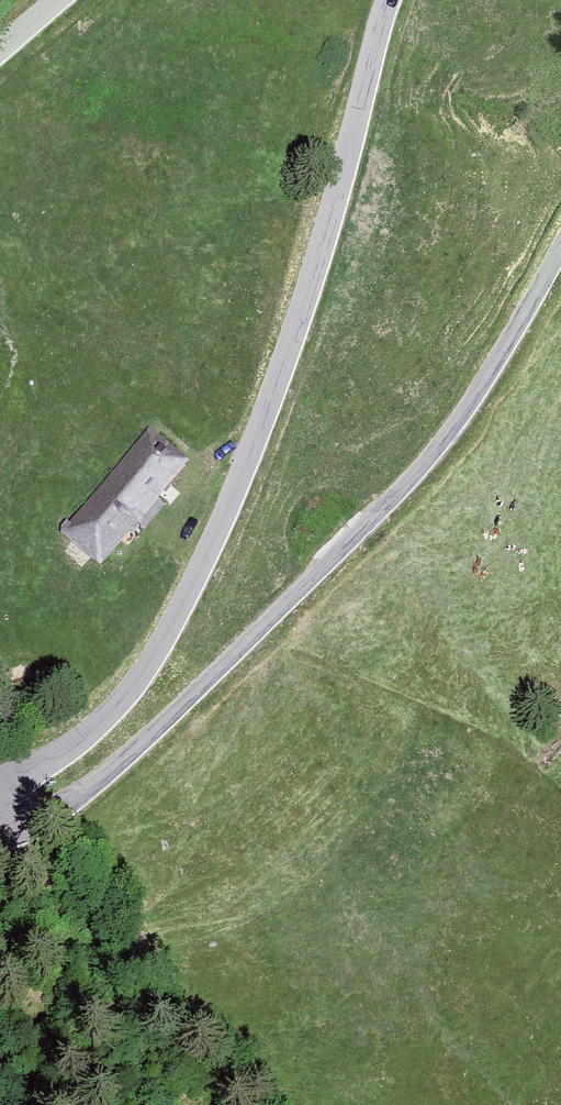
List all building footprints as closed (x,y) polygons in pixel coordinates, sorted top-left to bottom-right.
[(192,462),(148,427),(63,534),(107,569),(192,462)]
